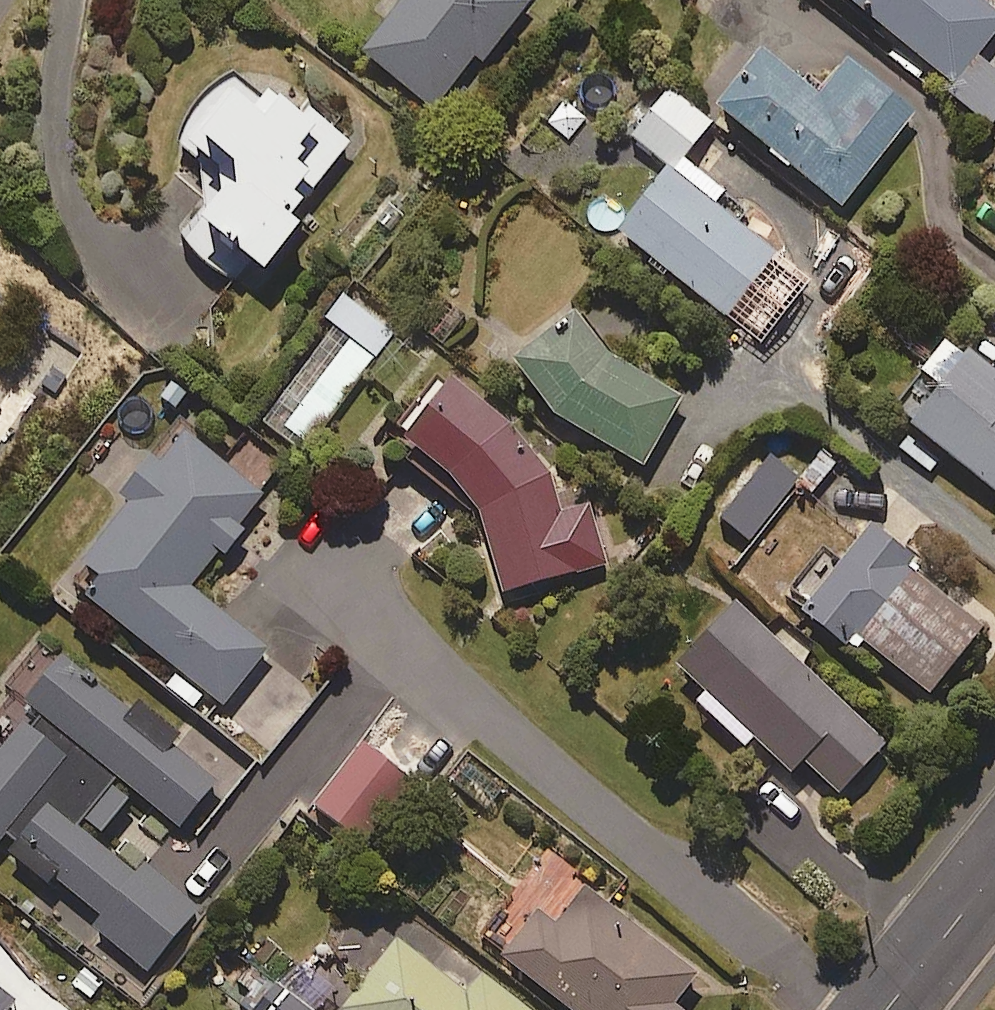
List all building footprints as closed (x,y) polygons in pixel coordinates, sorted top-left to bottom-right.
[(357,45),(431,104),(473,51),(480,57),(525,0),(393,0),(357,45)] [(951,81),(945,89),(990,124),(994,117),(994,66),(974,50),(994,22),(994,5),(988,0),(846,0),(951,81)] [(816,90),(756,43),(713,99),(840,199),(912,107),(844,53),(816,90)] [(261,89),(228,66),(177,138),(220,167),(173,234),(242,281),(343,136),(265,82),(261,89)] [(708,118),(665,83),(627,130),(663,160),(609,226),(724,319),(778,253),(710,197),(719,186),(679,154),(708,118)] [(258,413),(299,447),(394,331),(342,289),(323,313),(333,321),(258,413)] [(507,352),(552,409),(644,463),(684,395),(603,347),(568,300),(507,352)] [(945,331),(918,365),(930,375),(901,411),(994,487),(994,371),(945,331)] [(543,458),(445,366),(392,422),(471,496),(501,590),(604,558),(585,501),(559,509),(543,458)] [(260,489),(168,416),(111,488),(124,498),(71,565),(93,583),(84,595),(177,668),(164,685),(209,720),(267,646),(186,582),(260,489)] [(915,559),(864,518),(835,554),(820,541),(782,588),(855,647),(862,638),(925,688),(979,620),(910,565),(915,559)] [(882,738),(730,595),(670,659),(786,768),(799,754),(835,788),(882,738)] [(55,652),(16,702),(25,709),(0,740),(0,845),(40,877),(46,870),(97,911),(90,920),(146,965),(195,904),(143,862),(135,872),(93,839),(132,790),(179,827),(216,780),(170,744),(177,734),(137,702),(130,711),(55,652)] [(407,775),(361,740),(312,803),(358,838),(407,775)] [(581,883),(553,920),(533,904),(496,951),(573,1009),(680,1009),(682,1008),(671,999),(693,969),(581,883)] [(393,934),(341,1002),(352,1009),(530,1009),(477,970),(464,987),(393,934)] [(305,964),(268,1009),(313,1009),(304,1003),(323,979),(305,964)]
